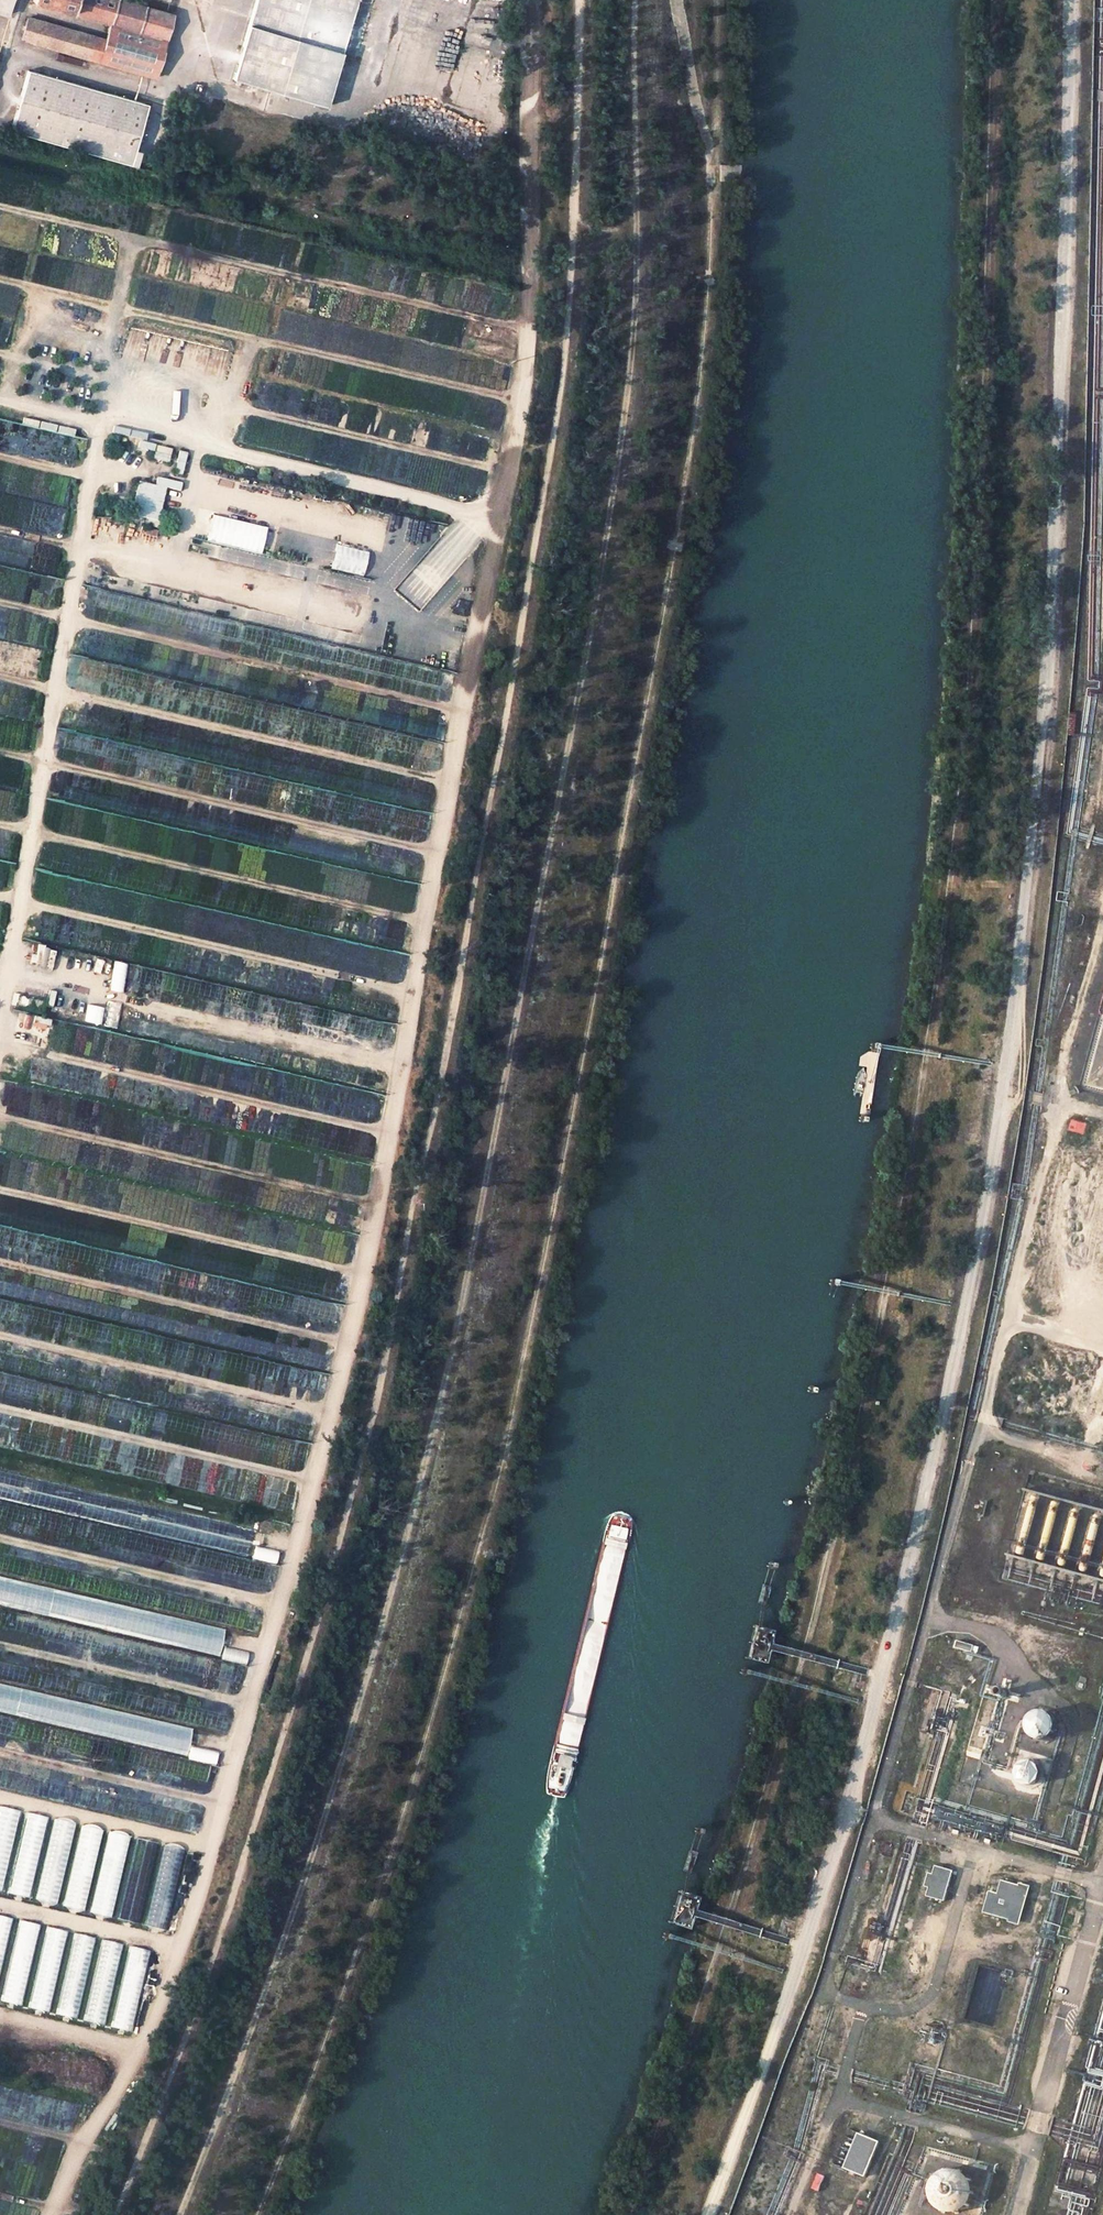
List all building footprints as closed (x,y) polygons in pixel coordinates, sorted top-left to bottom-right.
[(6,14),(11,0),(0,0),(0,12),(6,14)] [(22,38),(154,77),(172,15),(158,10),(160,4),(148,0),(146,0),(144,7),(121,0),(35,0),(111,23),(106,39),(28,17),(22,38)] [(233,78),(325,106),(357,0),(256,0),(233,78)] [(147,105),(29,70),(11,131),(130,164),(147,105)] [(167,461),(170,449),(156,446),(153,458),(167,461)] [(137,481),(130,515),(157,521),(165,488),(179,491),(181,482),(156,477),(154,485),(137,481)] [(261,553),(266,526),(211,515),(205,542),(261,553)] [(335,545),(329,568),(363,576),(368,553),(335,545)] [(61,748),(115,760),(119,744),(65,731),(61,748)] [(405,810),(402,824),(426,830),(429,816),(405,810)] [(108,991),(122,993),(127,964),(114,962),(108,991)] [(108,1001),(103,1026),(115,1028),(120,1004),(108,1001)] [(100,1025),(104,1008),(87,1004),(83,1021),(100,1025)] [(389,1040),(392,1025),(351,1017),(349,1023),(370,1027),(368,1035),(389,1040)] [(119,1390),(119,1388),(124,1389),(126,1381),(123,1381),(125,1370),(104,1365),(99,1385),(119,1390)] [(306,1374),(305,1387),(325,1389),(326,1376),(306,1374)] [(306,1439),(0,1376),(0,1392),(187,1431),(185,1439),(168,1435),(167,1443),(215,1453),(217,1442),(302,1459),(306,1439)] [(16,1471),(0,1468),(0,1497),(14,1500),(17,1486),(13,1485),(16,1471)] [(76,1510),(0,1500),(0,1526),(114,1541),(111,1562),(148,1567),(147,1574),(272,1590),(277,1550),(253,1547),(256,1525),(144,1510),(145,1502),(78,1493),(76,1510)] [(0,1610),(0,1628),(21,1632),(16,1661),(16,1663),(18,1654),(31,1657),(29,1668),(21,1670),(137,1691),(141,1670),(145,1670),(146,1665),(155,1666),(157,1673),(170,1669),(242,1682),(247,1651),(225,1648),(220,1649),(226,1619),(0,1580),(0,1606),(164,1634),(155,1637),(0,1610)] [(208,1775),(211,1764),(215,1765),(218,1751),(189,1746),(194,1722),(0,1684),(0,1735),(208,1775)] [(191,1828),(195,1811),(0,1770),(0,1788),(191,1828)] [(18,1809),(0,1806),(0,1891),(3,1892),(18,1809)] [(9,1894),(30,1898),(46,1816),(25,1812),(9,1894)] [(57,1906),(75,1822),(53,1817),(35,1902),(57,1906)] [(84,1912),(102,1828),(81,1824),(62,1907),(84,1912)] [(108,1830),(90,1914),(111,1918),(129,1835),(108,1830)] [(134,1837),(117,1921),(140,1926),(140,1927),(166,1932),(183,1847),(159,1843),(159,1842),(134,1837)] [(943,1904),(951,1872),(934,1868),(932,1877),(928,1876),(925,1889),(930,1890),(927,1899),(943,1904)] [(1018,1928),(1030,1888),(1018,1885),(1018,1889),(1000,1884),(997,1896),(989,1894),(983,1914),(1008,1921),(1007,1925),(1018,1928)] [(50,2012),(66,1930),(42,1926),(42,1924),(14,1919),(14,1918),(0,1915),(0,2002),(50,2012)] [(76,2020),(95,1937),(73,1932),(54,2014),(76,2020)] [(104,2026),(122,1943),(100,1939),(83,2021),(104,2026)] [(127,1945),(111,2028),(132,2032),(148,1949),(127,1945)] [(879,2144),(858,2135),(843,2170),(865,2179),(879,2144)] [(941,2174),(936,2178),(935,2179),(933,2183),(932,2187),(932,2194),(933,2199),(935,2202),(938,2205),(941,2208),(946,2210),(949,2211),(953,2211),(956,2210),(960,2209),(963,2208),(966,2205),(968,2202),(970,2199),(972,2196),(972,2192),(972,2187),(971,2183),(969,2180),(967,2177),(964,2175),(961,2173),(958,2171),(954,2171),(950,2171),(946,2171),(941,2174)]
